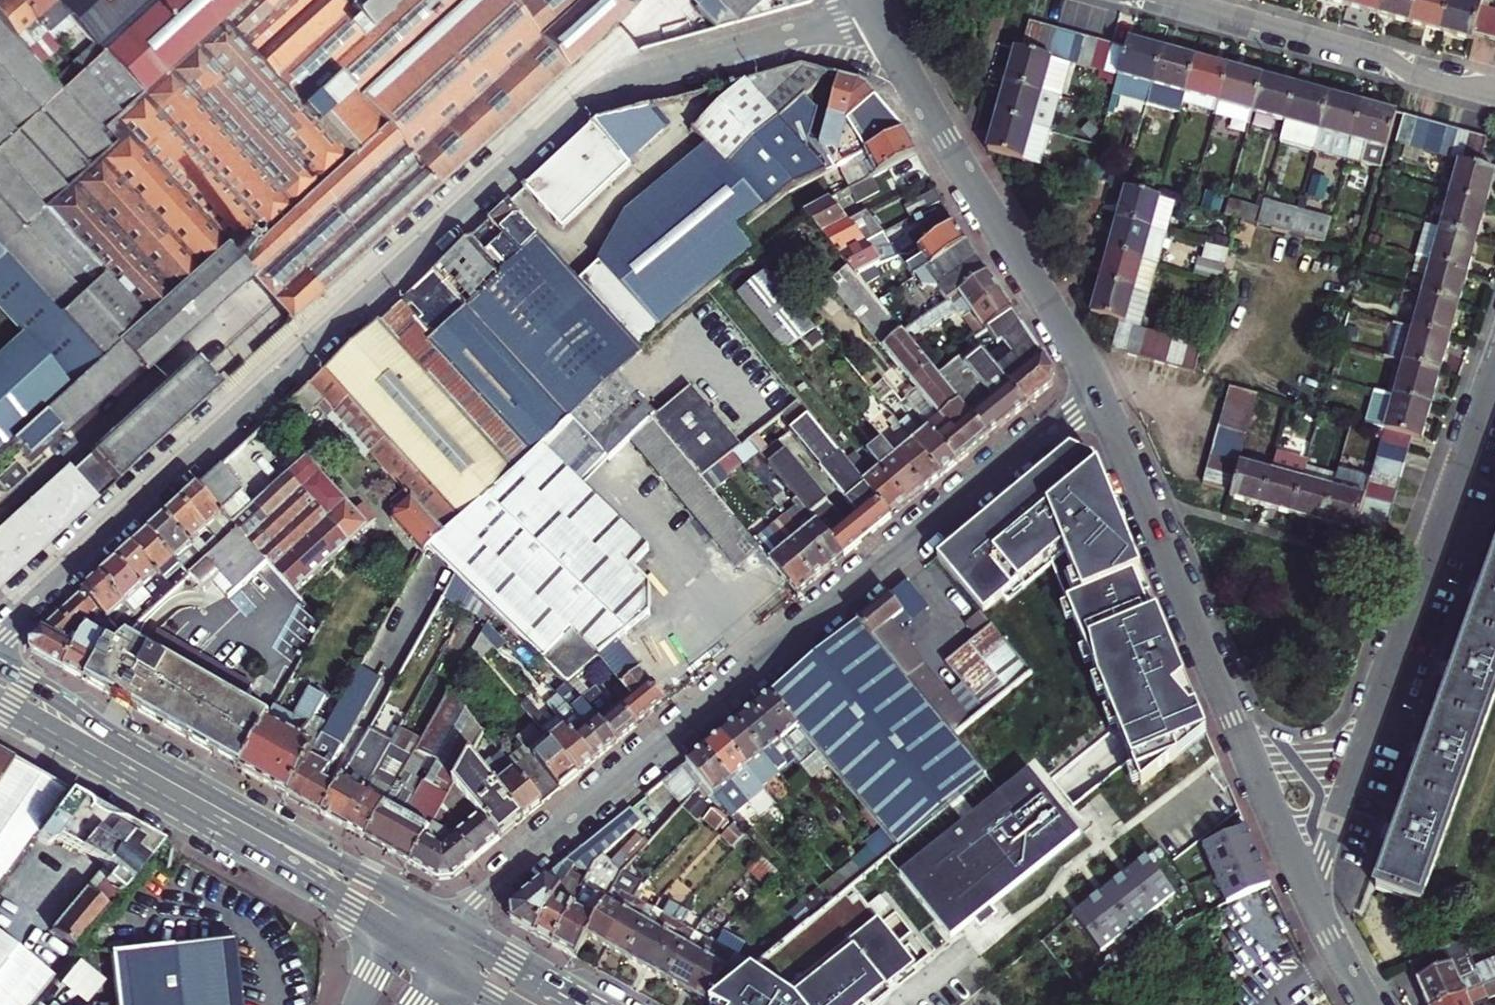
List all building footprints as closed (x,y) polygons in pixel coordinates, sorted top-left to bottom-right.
[(100,55),(82,72),(63,89),(26,122),(0,146),(0,249),(3,252),(22,273),(97,356),(69,382),(36,411),(57,434),(134,362),(140,368),(244,271),(289,319),(636,4),(633,0),(160,0),(100,55)] [(36,59),(41,64),(60,47),(56,43),(43,28),(18,0),(0,0),(0,19),(36,59)] [(65,16),(51,0),(18,0),(43,28),(58,15),(62,18),(65,16)] [(65,16),(75,26),(93,47),(100,55),(160,0),(51,0),(65,16)] [(735,19),(807,0),(717,0),(735,19)] [(1384,0),(1351,0),(1348,7),(1363,11),(1379,15),(1384,0)] [(1411,24),(1418,0),(1384,0),(1379,15),(1397,20),(1411,24)] [(1411,24),(1426,28),(1440,32),(1450,0),(1418,0),(1411,24)] [(1483,4),(1484,0),(1450,0),(1440,32),(1456,36),(1474,41),(1475,34),(1491,38),(1494,21),(1494,7),(1483,4)] [(75,26),(65,16),(62,18),(58,15),(43,28),(56,43),(75,26)] [(1039,51),(1047,22),(1033,18),(1025,47),(1039,51)] [(7,100),(26,122),(63,89),(55,80),(41,64),(36,59),(0,19),(0,93),(7,100)] [(1060,26),(1047,22),(1039,51),(1051,55),(1060,26)] [(1073,29),(1060,26),(1051,55),(1065,58),(1073,29)] [(1087,33),(1073,29),(1065,58),(1070,60),(1079,62),(1087,33)] [(1093,66),(1101,37),(1087,33),(1079,62),(1093,66)] [(1131,36),(1129,44),(1120,73),(1153,82),(1164,44),(1147,40),(1131,36)] [(1107,70),(1115,41),(1101,37),(1093,66),(1107,70)] [(1129,44),(1115,41),(1107,70),(1120,73),(1129,44)] [(1180,49),(1164,44),(1153,82),(1186,92),(1197,53),(1180,49)] [(1012,63),(1008,77),(1058,91),(1060,91),(1070,60),(1065,58),(1051,55),(1039,51),(1025,47),(1017,45),(1012,63)] [(93,47),(74,63),(82,72),(100,55),(93,47)] [(1217,100),(1228,62),(1212,58),(1197,53),(1186,92),(1217,100)] [(1228,62),(1217,100),(1253,110),(1264,72),(1245,67),(1228,62)] [(74,63),(55,80),(63,89),(82,72),(74,63)] [(828,71),(798,63),(747,77),(781,116),(807,148),(809,141),(820,105),(806,91),(828,71)] [(1264,72),(1253,110),(1286,119),(1296,81),(1280,77),(1264,72)] [(867,84),(862,81),(837,74),(818,142),(809,141),(807,148),(824,169),(837,162),(903,128),(875,93),(867,84)] [(702,140),(726,166),(781,116),(747,77),(692,129),(702,140)] [(1058,91),(1008,77),(1004,95),(999,112),(1036,122),(1048,125),(1058,91)] [(1313,86),(1296,81),(1286,119),(1281,136),(1315,145),(1330,91),(1313,86)] [(1153,82),(1150,94),(1183,103),(1186,92),(1153,82)] [(1330,91),(1315,145),(1347,154),(1363,100),(1347,95),(1330,91)] [(26,122),(7,100),(0,106),(0,146),(26,122)] [(1380,105),(1363,100),(1347,154),(1384,164),(1400,110),(1380,105)] [(561,225),(629,163),(625,158),(660,129),(641,107),(593,121),(523,184),(561,225)] [(1026,157),(1036,122),(999,112),(994,129),(990,145),(990,146),(1026,157)] [(1407,113),(1398,142),(1411,146),(1420,117),(1407,113)] [(737,227),(786,188),(824,169),(807,148),(781,116),(726,166),(702,140),(625,208),(601,264),(579,283),(637,348),(658,329),(706,289),(720,276),(754,248),(737,227)] [(1424,150),(1432,120),(1420,117),(1411,146),(1424,150)] [(1446,124),(1432,120),(1424,150),(1437,154),(1446,124)] [(1026,157),(1041,161),(1051,126),(1048,125),(1036,122),(1026,157)] [(1459,127),(1446,124),(1437,154),(1451,157),(1459,127)] [(1466,161),(1474,132),(1459,127),(1451,157),(1463,160),(1466,161)] [(848,184),(869,173),(889,163),(915,150),(909,139),(903,128),(837,162),(848,184)] [(1483,166),(1491,136),(1474,132),(1466,161),(1483,166)] [(889,163),(895,175),(922,162),(920,159),(915,150),(889,163)] [(1463,160),(1452,195),(1488,205),(1492,192),(1494,182),(1494,169),(1483,166),(1466,161),(1463,160)] [(855,198),(876,187),(869,173),(848,184),(855,198)] [(1124,202),(1120,216),(1170,230),(1178,200),(1129,185),(1124,202)] [(846,193),(843,187),(834,192),(837,197),(846,193)] [(910,215),(942,199),(938,193),(935,188),(904,203),(910,215)] [(820,232),(845,217),(827,195),(800,208),(820,232)] [(1488,205),(1452,195),(1442,229),(1479,239),(1483,223),(1488,205)] [(1278,202),(1264,198),(1257,222),(1271,226),(1278,202)] [(1226,215),(1251,224),(1257,210),(1231,200),(1226,215)] [(616,372),(639,349),(637,348),(579,283),(542,242),(537,237),(519,254),(513,248),(532,231),(505,201),(450,252),(399,299),(434,338),(429,342),(533,454),(542,446),(571,416),(594,393),(616,372)] [(1271,226),(1290,232),(1297,207),(1278,202),(1271,226)] [(1297,207),(1290,232),(1303,235),(1310,210),(1297,207)] [(820,232),(837,253),(862,240),(883,229),(865,208),(845,217),(820,232)] [(906,231),(917,247),(955,222),(951,216),(947,210),(906,231)] [(1329,216),(1310,210),(1303,235),(1322,241),(1329,216)] [(1116,231),(1112,247),(1161,261),(1170,230),(1120,216),(1116,231)] [(914,274),(926,268),(967,241),(961,232),(955,222),(917,247),(902,257),(914,274)] [(1473,256),(1479,239),(1442,229),(1426,224),(1416,257),(1433,262),(1469,272),(1473,256)] [(890,239),(883,229),(862,240),(837,253),(855,275),(871,265),(879,259),(908,245),(917,247),(906,231),(890,239)] [(519,254),(537,237),(532,231),(513,248),(519,254)] [(954,293),(988,271),(976,254),(967,241),(926,268),(933,278),(945,279),(954,293)] [(1210,241),(1206,256),(1227,261),(1232,247),(1210,241)] [(1107,262),(1103,278),(1153,292),(1161,261),(1112,247),(1107,262)] [(22,273),(3,252),(0,255),(0,294),(22,273)] [(1227,261),(1206,256),(1202,271),(1223,277),(1227,261)] [(1433,262),(1416,257),(1412,274),(1428,278),(1433,262)] [(1469,272),(1433,262),(1428,278),(1424,294),(1459,304),(1464,289),(1469,272)] [(871,265),(855,275),(862,283),(875,272),(871,265)] [(781,349),(798,336),(811,327),(763,268),(734,292),(781,349)] [(954,322),(1000,291),(994,281),(988,271),(954,293),(939,303),(949,315),(954,322)] [(97,356),(22,273),(0,294),(0,307),(20,329),(69,382),(97,356)] [(1121,319),(1135,322),(1144,325),(1153,292),(1103,278),(1098,293),(1093,311),(1121,319)] [(863,285),(844,300),(857,315),(876,300),(863,285)] [(972,338),(984,329),(993,323),(1013,310),(1005,298),(1000,291),(954,322),(968,340),(972,338)] [(1459,304),(1424,294),(1414,327),(1450,337),(1454,322),(1459,304)] [(654,559),(578,482),(542,446),(533,454),(429,342),(434,338),(399,299),(370,325),(322,369),(348,396),(379,430),(462,519),(426,549),(454,576),(474,594),(492,611),(508,627),(568,684),(587,670),(601,657),(620,643),(651,615),(654,604),(657,593),(640,572),(654,559)] [(857,315),(881,344),(899,329),(889,316),(876,300),(857,315)] [(939,303),(899,329),(909,341),(949,315),(939,303)] [(993,323),(1000,334),(1020,321),(1013,310),(993,323)] [(1135,322),(1121,319),(1114,343),(1128,347),(1135,322)] [(1051,376),(1052,368),(1020,321),(1000,334),(1012,352),(1022,367),(1006,380),(1025,404),(1039,394),(1050,385),(1051,376)] [(1144,325),(1135,322),(1128,347),(1142,351),(1149,326),(1144,325)] [(1162,330),(1149,326),(1142,351),(1155,355),(1162,330)] [(1450,337),(1414,327),(1404,362),(1440,371),(1444,356),(1450,337)] [(69,382),(20,329),(0,346),(0,445),(36,411),(69,382)] [(909,341),(899,329),(881,344),(929,402),(940,416),(927,427),(956,461),(971,449),(987,436),(970,415),(937,374),(909,341)] [(995,366),(1007,357),(984,329),(972,338),(977,344),(995,366)] [(1176,334),(1162,330),(1155,355),(1169,359),(1176,334)] [(1189,338),(1176,334),(1169,359),(1182,363),(1189,338)] [(1204,341),(1189,338),(1182,363),(1197,367),(1204,341)] [(959,358),(991,398),(970,415),(987,436),(1007,419),(1025,404),(1006,380),(995,366),(977,344),(959,358)] [(1006,380),(1022,367),(1012,352),(1007,357),(995,366),(1006,380)] [(959,358),(937,374),(970,415),(991,398),(959,358)] [(66,492),(82,510),(220,383),(213,375),(210,378),(191,359),(57,483),(66,492)] [(1404,362),(1395,393),(1430,403),(1434,390),(1440,371),(1404,362)] [(348,396),(322,369),(294,394),(290,399),(305,415),(317,404),(324,412),(330,407),(333,410),(348,396)] [(616,372),(594,393),(629,437),(734,567),(758,547),(752,538),(702,476),(654,418),(616,372)] [(870,388),(880,401),(892,391),(882,378),(870,388)] [(1229,383),(1225,397),(1254,405),(1258,392),(1229,383)] [(691,386),(654,418),(702,476),(741,445),(691,386)] [(767,402),(779,417),(798,401),(786,387),(767,402)] [(1395,393),(1376,388),(1367,422),(1386,427),(1395,393)] [(608,454),(629,437),(594,393),(571,416),(607,453),(608,454)] [(1386,427),(1413,434),(1420,437),(1426,420),(1430,403),(1395,393),(1386,427)] [(379,430),(348,396),(333,410),(330,407),(324,412),(358,449),(363,444),(379,430)] [(1225,397),(1221,410),(1250,418),(1254,405),(1225,397)] [(779,417),(795,436),(814,421),(798,401),(779,417)] [(898,434),(886,443),(923,488),(932,480),(940,474),(897,423),(880,401),(875,406),(898,434)] [(940,416),(929,402),(916,413),(927,427),(940,416)] [(1221,410),(1217,423),(1247,431),(1250,418),(1221,410)] [(921,432),(906,415),(897,423),(940,474),(947,469),(956,461),(927,427),(921,432)] [(578,482),(607,453),(571,416),(542,446),(578,482)] [(863,480),(854,470),(844,458),(814,421),(795,436),(857,511),(872,529),(881,522),(891,514),(863,480)] [(1217,423),(1214,437),(1243,445),(1247,431),(1217,423)] [(845,522),(767,427),(752,441),(795,493),(843,553),(857,542),(872,529),(857,511),(845,522)] [(1381,441),(1409,449),(1413,434),(1386,427),(1381,441)] [(383,508),(424,552),(426,549),(462,519),(379,430),(363,444),(397,481),(385,491),(389,495),(383,501),(383,508)] [(923,488),(886,443),(882,437),(865,451),(878,467),(906,501),(915,495),(923,488)] [(1214,437),(1210,449),(1239,457),(1243,445),(1214,437)] [(1378,455),(1405,463),(1409,449),(1381,441),(1378,455)] [(935,556),(980,613),(1002,596),(1006,602),(1052,566),(1139,785),(1177,756),(1172,745),(1205,733),(1194,707),(1188,709),(1171,689),(1183,679),(1177,667),(1155,612),(1148,615),(1132,575),(1139,572),(1111,504),(1092,458),(1069,446),(935,556)] [(1210,449),(1206,465),(1235,473),(1239,457),(1210,449)] [(310,451),(286,474),(298,486),(297,488),(347,542),(351,538),(375,516),(362,502),(355,508),(318,467),(322,464),(310,451)] [(746,463),(737,451),(720,464),(730,476),(746,463)] [(854,470),(859,466),(849,454),(844,458),(854,470)] [(1401,476),(1405,463),(1378,455),(1374,468),(1401,476)] [(1230,489),(1229,493),(1249,498),(1263,502),(1273,467),(1239,457),(1235,473),(1230,489)] [(28,470),(22,464),(18,468),(10,459),(0,468),(0,495),(28,470)] [(1323,519),(1333,485),(1335,475),(1337,471),(1307,462),(1304,476),(1294,511),(1308,515),(1323,519)] [(1235,473),(1206,465),(1202,480),(1230,489),(1235,473)] [(268,563),(293,592),(347,542),(297,488),(298,486),(286,474),(252,505),(216,466),(212,470),(195,485),(235,528),(264,559),(268,563)] [(1356,529),(1357,524),(1362,507),(1366,494),(1369,485),(1370,481),(1372,475),(1338,466),(1337,471),(1335,475),(1333,485),(1323,519),(1339,524),(1356,529)] [(878,467),(863,480),(891,514),(897,509),(906,501),(878,467)] [(1281,508),(1294,511),(1304,476),(1273,467),(1263,502),(1281,508)] [(1397,490),(1401,476),(1374,468),(1372,475),(1370,481),(1397,490)] [(66,492),(57,483),(50,475),(0,522),(0,553),(66,492)] [(1394,502),(1397,490),(1370,481),(1369,485),(1366,494),(1394,502)] [(235,528),(195,485),(187,493),(179,500),(205,529),(218,544),(227,536),(235,528)] [(82,510),(66,492),(0,553),(0,587),(82,510)] [(790,497),(794,502),(784,511),(828,565),(836,559),(843,553),(795,493),(790,497)] [(1390,516),(1394,502),(1366,494),(1362,507),(1390,516)] [(218,544),(205,529),(179,500),(171,507),(164,514),(189,543),(204,558),(211,551),(218,544)] [(1385,531),(1390,516),(1362,507),(1357,524),(1385,531)] [(819,573),(828,565),(784,511),(784,510),(768,523),(769,524),(812,578),(819,573)] [(147,529),(173,558),(178,564),(183,569),(188,573),(191,570),(204,558),(189,543),(164,514),(156,521),(147,529)] [(752,538),(758,547),(795,592),(803,585),(812,578),(769,524),(752,538)] [(218,572),(233,588),(264,559),(235,528),(227,536),(218,544),(211,551),(204,558),(191,570),(188,573),(202,587),(210,579),(218,572)] [(173,558),(147,529),(139,536),(131,544),(157,573),(167,563),(173,569),(178,564),(173,558)] [(157,573),(131,544),(123,551),(116,558),(141,586),(143,588),(156,602),(162,597),(170,588),(163,579),(157,573)] [(143,588),(141,586),(116,558),(107,566),(98,574),(125,604),(135,614),(139,610),(143,614),(156,602),(143,588)] [(268,563),(264,559),(233,588),(236,592),(268,563)] [(157,573),(163,579),(173,569),(167,563),(157,573)] [(218,572),(210,579),(225,596),(233,588),(218,572)] [(103,613),(109,620),(125,604),(98,574),(91,581),(81,590),(97,607),(103,613)] [(1466,655),(1434,746),(1402,833),(1382,891),(1426,907),(1494,711),(1494,574),(1466,655)] [(474,594),(454,576),(442,598),(465,611),(474,594)] [(72,637),(68,635),(97,607),(81,590),(30,637),(31,643),(31,649),(63,666),(75,645),(69,642),(72,637)] [(900,600),(893,591),(882,600),(858,620),(954,736),(971,721),(955,703),(893,627),(911,613),(900,600)] [(492,611),(474,594),(465,611),(485,622),(486,621),(492,611)] [(508,627),(492,611),(486,621),(500,635),(508,627)] [(74,672),(83,678),(105,641),(110,631),(114,634),(117,629),(109,620),(103,613),(82,633),(75,645),(63,666),(74,672)] [(174,728),(239,765),(269,712),(273,703),(277,697),(252,683),(176,641),(138,619),(122,634),(117,629),(114,634),(110,631),(105,641),(83,678),(174,728)] [(771,691),(830,763),(883,827),(897,845),(907,837),(930,818),(984,773),(954,736),(858,620),(810,660),(771,691)] [(504,639),(500,635),(486,621),(485,622),(480,632),(489,641),(495,647),(504,639)] [(1028,674),(1001,640),(990,626),(945,662),(970,691),(985,710),(1023,678),(1028,674)] [(489,641),(480,632),(472,646),(481,656),(489,641)] [(620,643),(601,657),(621,682),(634,698),(622,708),(635,724),(651,711),(664,700),(620,643)] [(308,803),(323,812),(338,786),(320,776),(378,673),(361,663),(328,722),(288,792),(308,803)] [(568,684),(578,693),(595,679),(587,670),(568,684)] [(621,682),(609,691),(612,695),(622,708),(634,698),(621,682)] [(310,687),(294,714),(273,703),(269,712),(239,765),(267,780),(288,792),(328,722),(317,715),(327,696),(310,687)] [(596,687),(582,698),(588,705),(616,740),(627,731),(635,724),(622,708),(612,695),(607,700),(596,687)] [(392,850),(410,860),(422,837),(453,781),(469,753),(482,729),(449,688),(419,741),(415,749),(435,760),(423,782),(418,792),(398,781),(367,836),(392,850)] [(813,777),(830,763),(771,691),(762,699),(754,706),(797,759),(813,777)] [(985,710),(970,691),(955,703),(971,721),(985,710)] [(582,698),(578,693),(567,703),(568,704),(604,749),(611,744),(616,740),(588,705),(582,698)] [(604,749),(568,704),(556,713),(566,724),(593,758),(599,753),(604,749)] [(797,759),(754,706),(744,714),(737,720),(780,772),(797,759)] [(529,714),(522,707),(516,712),(527,726),(533,720),(529,714)] [(529,714),(533,720),(548,738),(576,772),(584,765),(593,758),(566,724),(555,733),(535,709),(529,714)] [(764,786),(780,772),(737,720),(727,728),(720,734),(764,786)] [(358,831),(367,836),(398,781),(403,771),(415,749),(419,741),(398,729),(390,743),(345,823),(358,831)] [(338,786),(323,812),(337,819),(345,823),(390,743),(368,732),(338,786)] [(767,790),(764,786),(720,734),(711,741),(703,748),(750,805),(767,790)] [(548,738),(531,753),(533,756),(559,787),(568,779),(576,772),(548,738)] [(733,818),(750,805),(703,748),(694,755),(686,762),(703,782),(714,794),(733,818)] [(480,767),(469,753),(453,781),(481,816),(498,837),(511,826),(522,817),(480,767)] [(16,763),(5,757),(0,754),(0,786),(16,763)] [(535,771),(529,776),(546,797),(552,792),(559,787),(533,756),(527,761),(535,771)] [(504,776),(490,758),(480,767),(522,817),(532,808),(541,801),(514,768),(504,776)] [(69,793),(16,763),(0,786),(0,887),(36,837),(69,793)] [(700,786),(682,764),(662,781),(683,805),(700,786)] [(1026,768),(896,869),(946,934),(969,916),(976,925),(994,911),(987,902),(1077,832),(1026,768)] [(398,781),(418,792),(423,782),(403,771),(398,781)] [(86,806),(85,803),(82,801),(69,793),(36,837),(47,845),(52,844),(55,841),(83,856),(103,868),(132,831),(110,822),(103,821),(97,819),(91,816),(86,812),(86,809),(86,806)] [(602,856),(642,822),(629,808),(589,841),(602,856)] [(446,876),(452,875),(498,837),(481,816),(441,849),(422,837),(410,860),(417,864),(440,876),(446,876)] [(880,860),(897,845),(883,827),(865,841),(869,846),(880,860)] [(1245,828),(1203,849),(1229,906),(1271,885),(1265,871),(1251,840),(1245,828)] [(51,931),(74,947),(159,844),(146,836),(134,830),(132,831),(103,868),(67,912),(51,931)] [(583,890),(580,895),(575,906),(553,945),(565,952),(575,958),(588,935),(613,889),(620,876),(647,845),(638,837),(610,867),(608,866),(592,895),(583,890)] [(864,873),(880,860),(869,846),(853,860),(864,873)] [(850,885),(864,873),(853,860),(836,874),(847,887),(850,885)] [(1148,869),(1074,925),(1102,962),(1176,907),(1148,869)] [(847,887),(836,874),(819,888),(830,901),(847,887)] [(505,919),(535,935),(556,896),(560,889),(546,878),(506,910),(506,914),(505,919)] [(850,885),(847,887),(830,901),(813,915),(754,965),(712,999),(708,1003),(710,1004),(855,1004),(878,987),(910,962),(850,885)] [(813,915),(830,901),(819,888),(802,902),(813,915)] [(613,889),(588,935),(598,941),(607,946),(635,895),(628,891),(626,896),(613,889)] [(876,892),(865,902),(872,911),(884,901),(876,892)] [(640,897),(635,895),(607,946),(617,952),(627,957),(652,910),(637,902),(640,897)] [(545,941),(553,945),(575,906),(556,896),(535,935),(545,941)] [(668,913),(666,918),(652,910),(627,957),(636,963),(646,968),(674,916),(668,913)] [(657,974),(666,979),(692,932),(677,924),(680,919),(674,916),(646,968),(657,974)] [(93,948),(107,931),(98,924),(85,941),(93,948)] [(716,939),(688,992),(699,998),(708,1003),(712,999),(754,965),(736,956),(744,941),(721,929),(716,939)] [(692,932),(666,979),(676,985),(688,992),(716,939),(711,936),(709,941),(692,932)] [(233,936),(112,952),(119,1004),(244,1004),(233,936)] [(1407,960),(1418,983),(1427,1004),(1435,1004),(1489,980),(1481,963),(1458,973),(1452,960),(1458,958),(1450,940),(1407,960)] [(1475,950),(1458,958),(1452,960),(1458,973),(1481,963),(1475,950)] [(43,990),(0,956),(0,1004),(31,1004),(43,990)] [(1488,995),(1494,992),(1494,978),(1489,980),(1435,1004),(1492,1004),(1488,995)] [(1204,997),(1195,1004),(1211,1004),(1204,997)]
